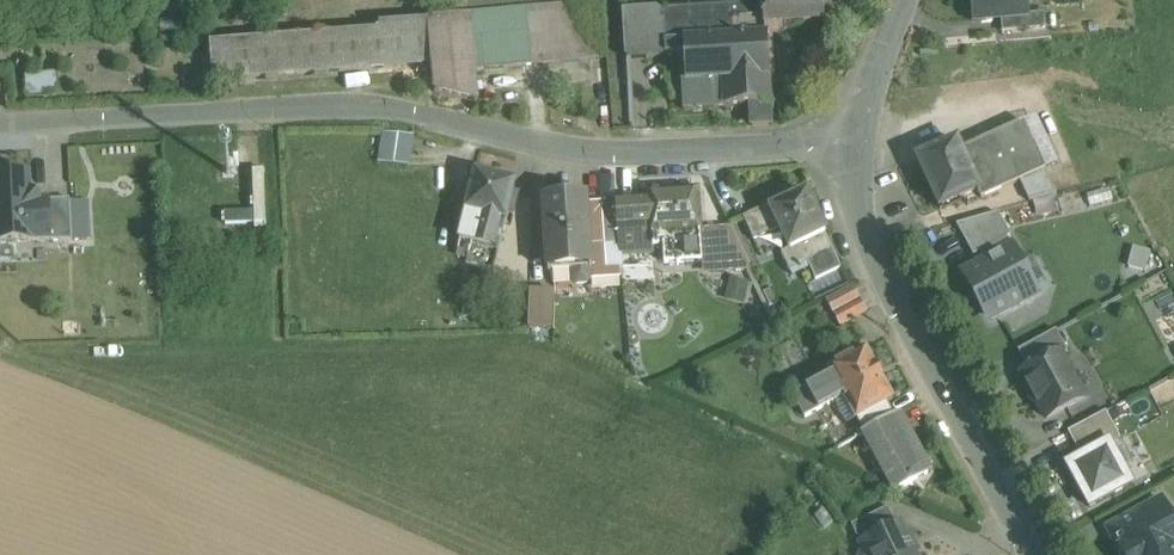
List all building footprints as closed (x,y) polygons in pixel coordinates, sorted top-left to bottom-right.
[(663,13),(666,59),(684,58),(686,82),(682,82),(684,111),(751,107),(752,127),(771,126),(766,30),(825,27),(824,0),(762,0),(762,3),(758,3),(758,7),(730,9),(729,3),(723,3),(723,9),(663,13)] [(975,22),(1001,19),(1028,17),(1027,16),(1026,0),(973,0),(975,22)] [(602,13),(429,28),(433,66),(435,94),(479,105),(471,76),(469,70),(606,59),(602,13)] [(1027,16),(1028,17),(1001,19),(1003,34),(1045,30),(1044,15),(1027,16)] [(429,28),(210,45),(213,83),(433,66),(429,28)] [(57,73),(26,75),(27,94),(58,92),(57,73)] [(581,100),(565,96),(562,108),(564,109),(563,110),(576,113),(576,112),(578,112),(581,100)] [(995,136),(1020,182),(1046,171),(1025,123),(995,136)] [(414,137),(381,133),(378,163),(411,167),(414,137)] [(1020,182),(995,136),(960,152),(979,193),(982,200),(996,193),(1020,182)] [(979,193),(960,152),(957,143),(918,160),(940,210),(979,193)] [(1046,171),(1020,182),(1030,203),(1057,195),(1046,171)] [(254,214),(225,215),(226,227),(255,226),(255,231),(267,230),(264,172),(253,173),(254,214)] [(0,176),(0,245),(52,243),(50,202),(42,203),(42,201),(33,194),(32,194),(31,174),(0,176)] [(515,185),(476,175),(460,242),(499,251),(508,213),(514,215),(519,195),(513,193),(515,185)] [(698,191),(648,194),(648,199),(653,248),(654,248),(664,247),(665,264),(702,262),(698,191)] [(792,254),(827,238),(807,195),(773,211),(771,207),(744,219),(754,241),(780,229),(792,254)] [(587,198),(547,200),(549,234),(546,235),(548,273),(592,270),(590,245),(587,203),(587,198)] [(648,199),(616,201),(619,243),(620,255),(655,253),(654,248),(653,248),(648,199)] [(616,201),(602,202),(605,244),(619,243),(616,201)] [(602,202),(587,203),(590,245),(605,244),(602,202)] [(985,325),(1042,295),(996,208),(958,227),(975,259),(955,269),(985,325)] [(842,270),(827,238),(792,254),(807,286),(842,270)] [(853,288),(827,302),(841,328),(867,314),(853,288)] [(555,294),(530,293),(528,329),(554,330),(555,294)] [(866,350),(829,370),(832,375),(794,396),(806,418),(835,402),(847,425),(858,420),(865,433),(895,417),(887,403),(893,400),(866,350)] [(1084,400),(1060,354),(1022,375),(1047,420),(1084,400)] [(1076,447),(1117,432),(1109,412),(1068,427),(1076,447)] [(928,475),(896,416),(895,417),(865,433),(864,434),(896,493),(928,475)] [(1122,428),(1109,435),(1133,478),(1146,471),(1122,428)] [(1064,459),(1084,508),(1133,488),(1112,439),(1064,459)] [(1169,494),(1105,522),(1120,554),(1173,554),(1173,505),(1169,494)] [(888,509),(852,526),(861,545),(897,527),(888,509)] [(861,545),(863,551),(862,554),(913,554),(917,552),(911,538),(906,540),(900,526),(897,527),(861,545)]
